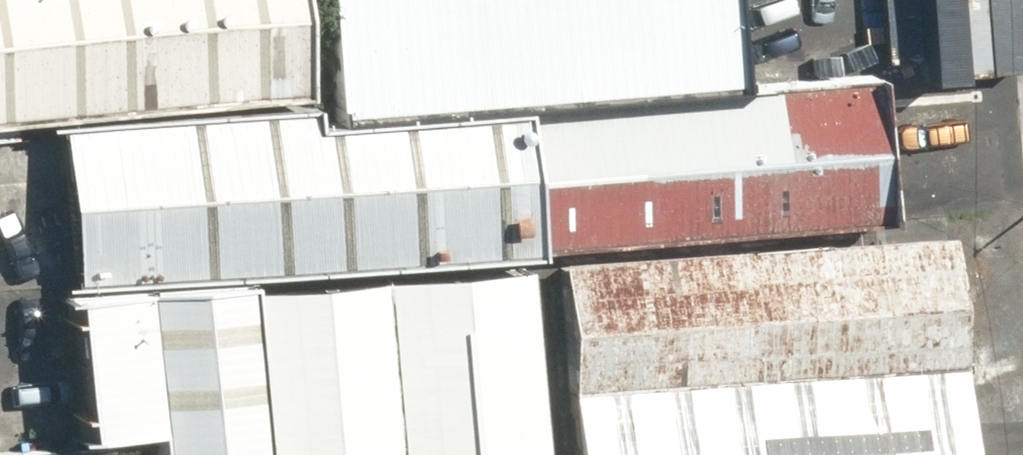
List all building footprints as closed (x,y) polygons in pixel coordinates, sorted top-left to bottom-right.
[(299,94),(290,0),(0,0),(0,122),(299,94)] [(331,122),(516,105),(731,85),(723,0),(320,0),(331,122)] [(875,76),(520,112),(530,249),(883,216),(875,76)] [(299,129),(296,103),(48,126),(63,290),(522,248),(509,110),(299,129)] [(571,454),(963,454),(946,229),(556,258),(571,454)] [(249,280),(264,454),(546,454),(528,256),(249,280)] [(64,295),(78,441),(149,434),(151,454),(255,454),(238,279),(64,295)] [(0,453),(0,454),(101,454),(99,442),(0,453)]
